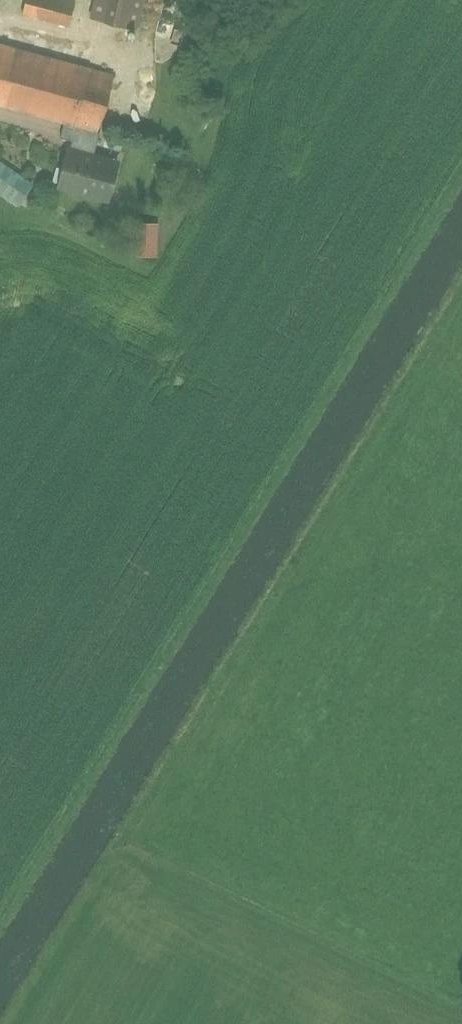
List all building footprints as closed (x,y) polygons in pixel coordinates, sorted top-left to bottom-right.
[(71,22),(77,0),(24,0),(22,10),(71,22)] [(91,12),(131,24),(138,0),(95,0),(91,12)] [(100,123),(112,63),(0,41),(0,104),(100,123)] [(5,201),(25,175),(0,157),(0,197),(5,201)] [(153,256),(153,221),(129,221),(128,255),(153,256)]
